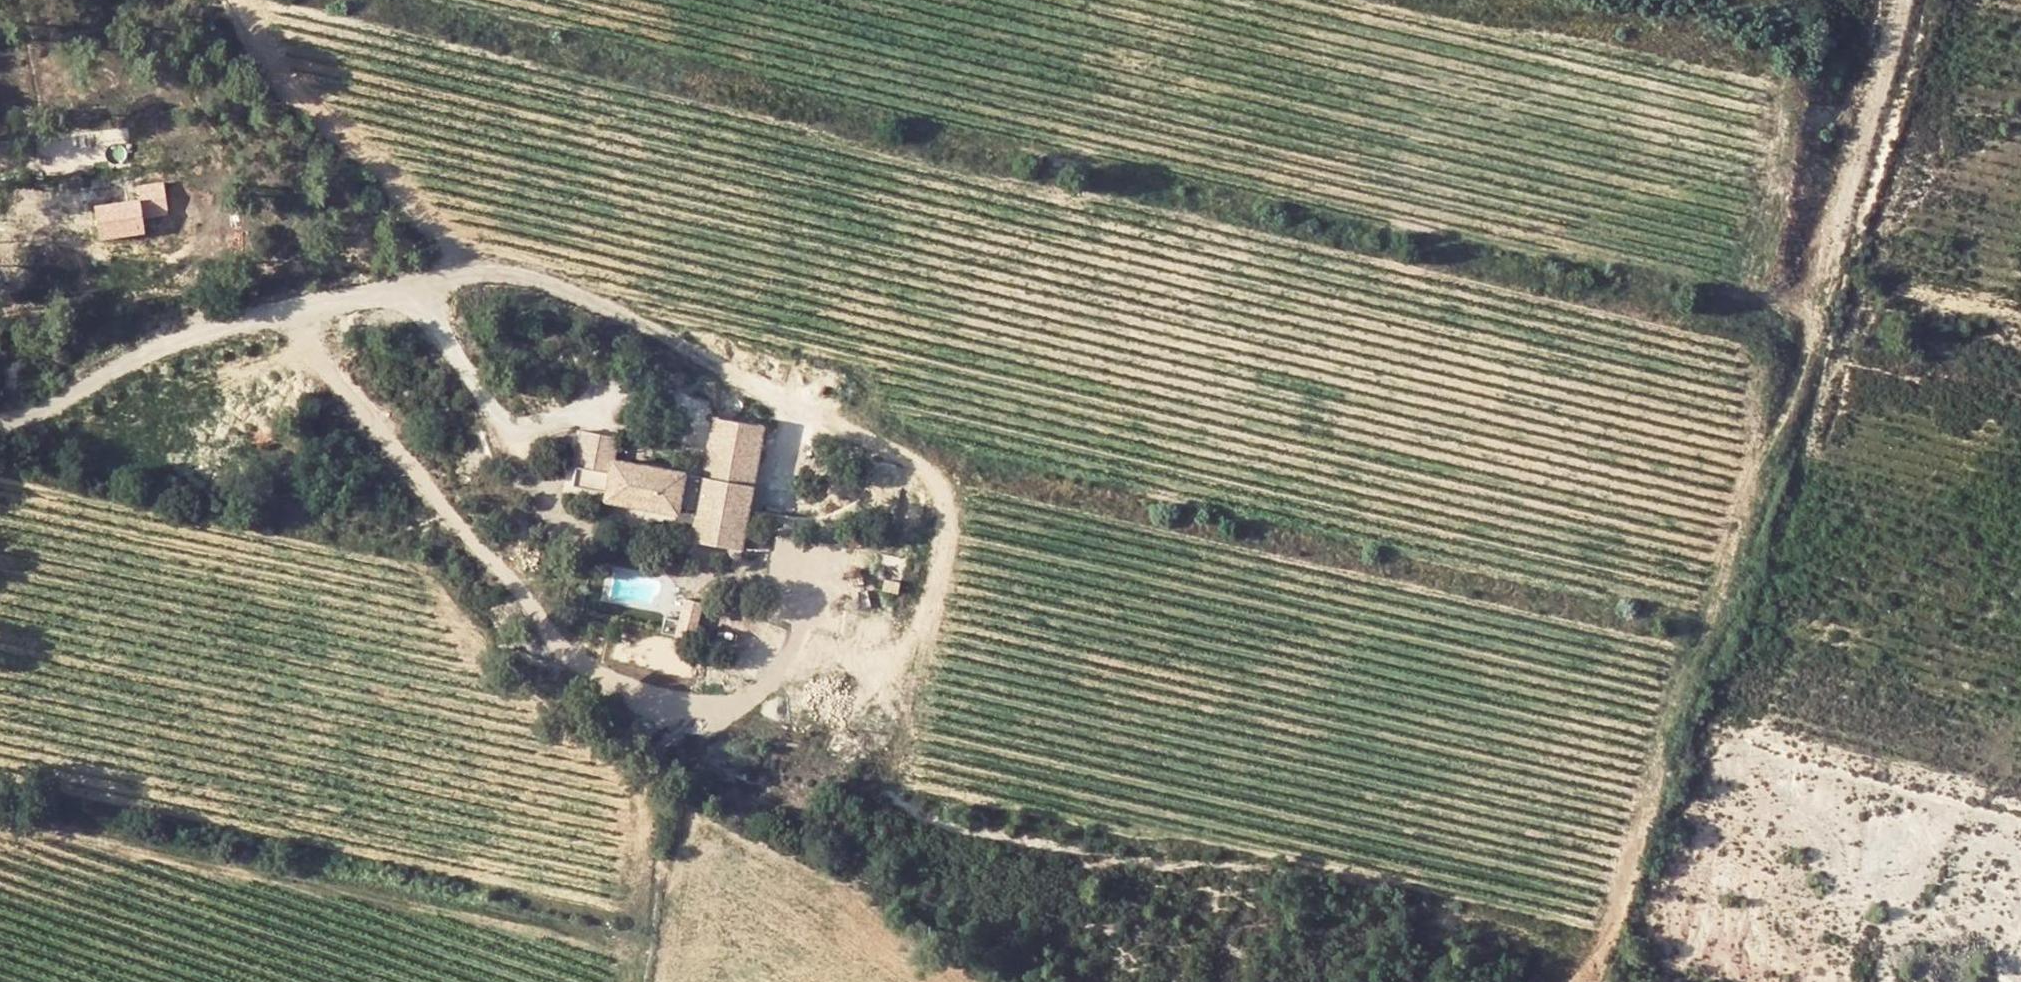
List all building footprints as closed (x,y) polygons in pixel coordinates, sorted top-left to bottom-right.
[(140,203),(96,211),(102,244),(148,235),(146,224),(169,220),(166,191),(139,194),(140,203)] [(617,437),(582,430),(572,486),(606,492),(605,500),(677,513),(678,506),(697,509),(691,540),(741,549),(763,426),(714,417),(703,476),(613,460),(617,437)] [(706,603),(689,599),(684,621),(669,618),(665,633),(697,641),(706,603)]
